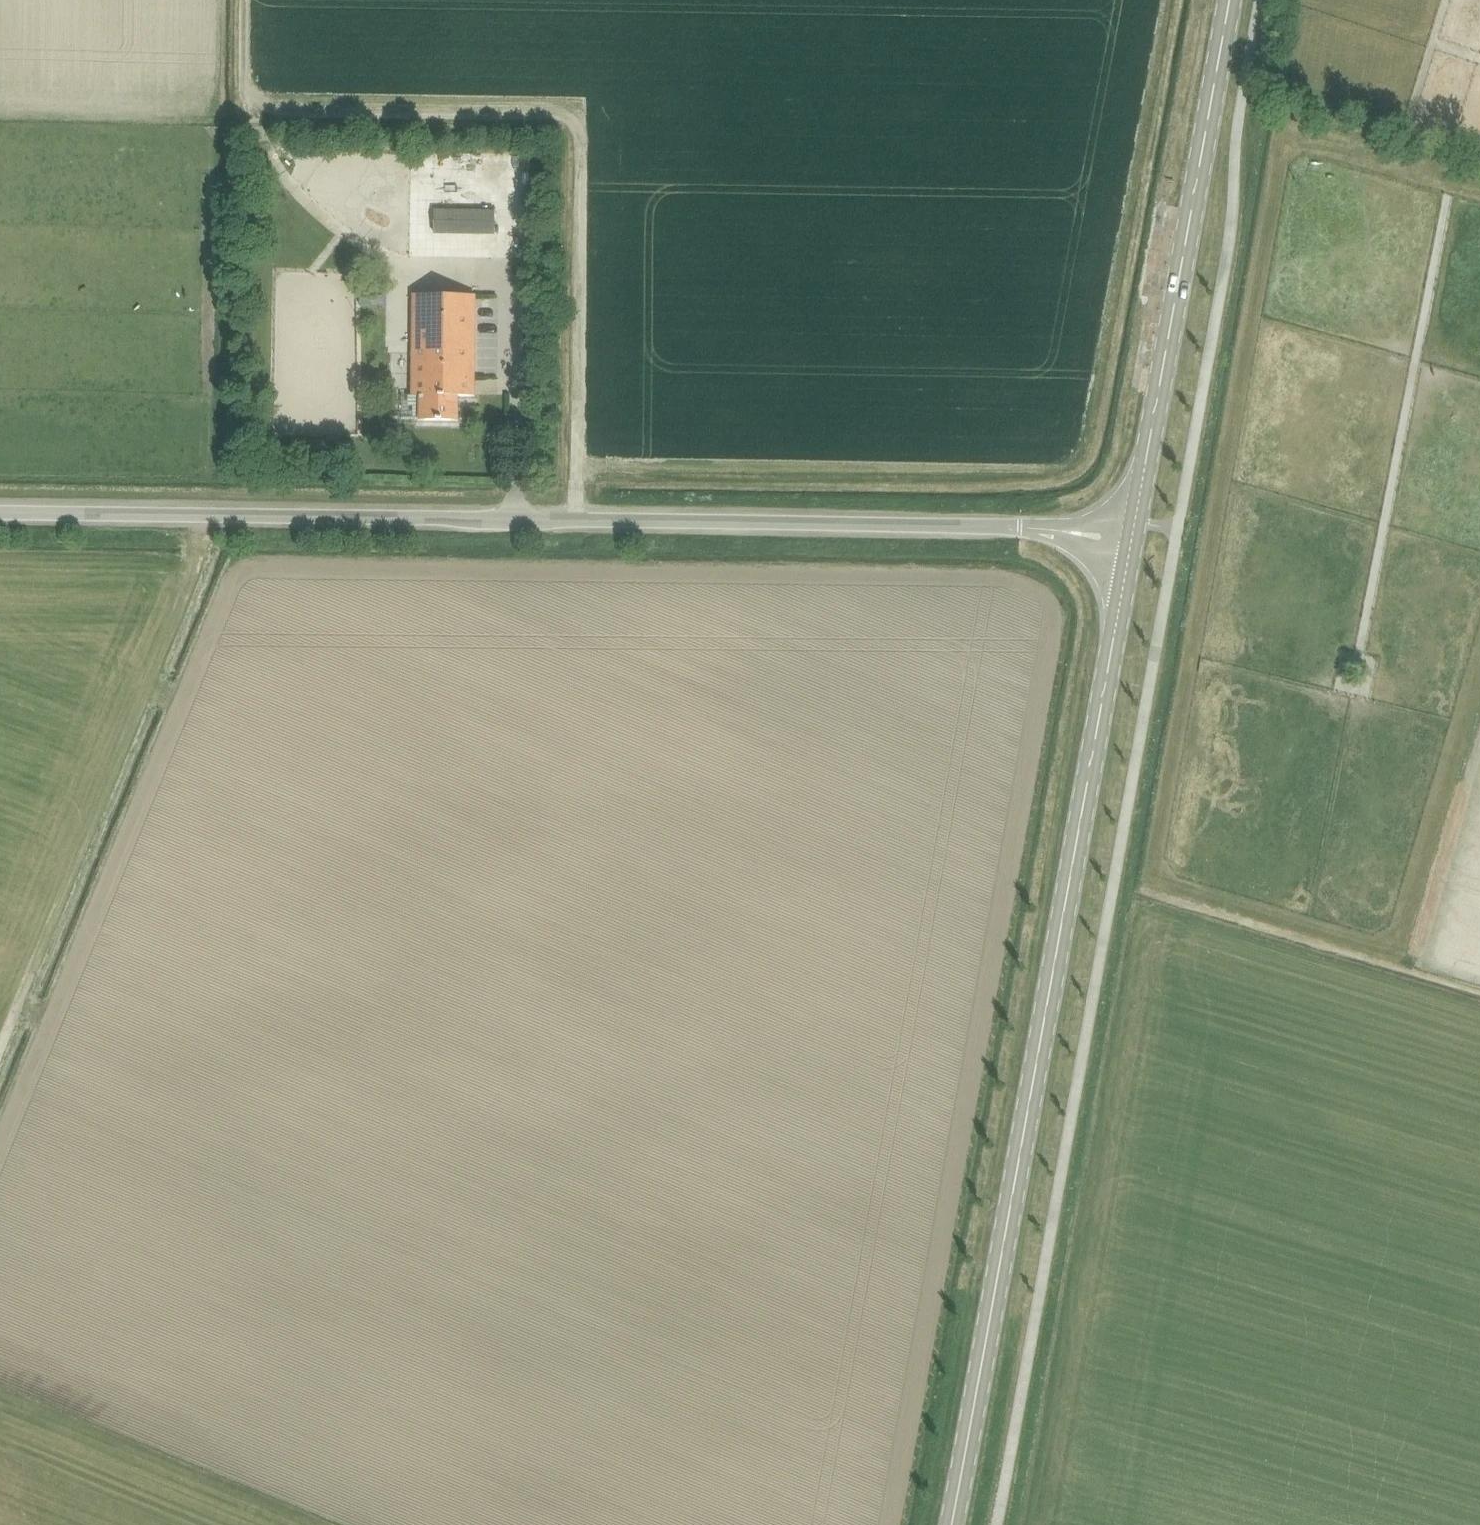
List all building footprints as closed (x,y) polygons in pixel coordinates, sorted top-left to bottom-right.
[(492,211),(431,211),(430,236),(492,236),(492,211)] [(475,297),(415,296),(413,396),(419,396),(419,420),(457,421),(457,397),(473,397),(475,297)]
